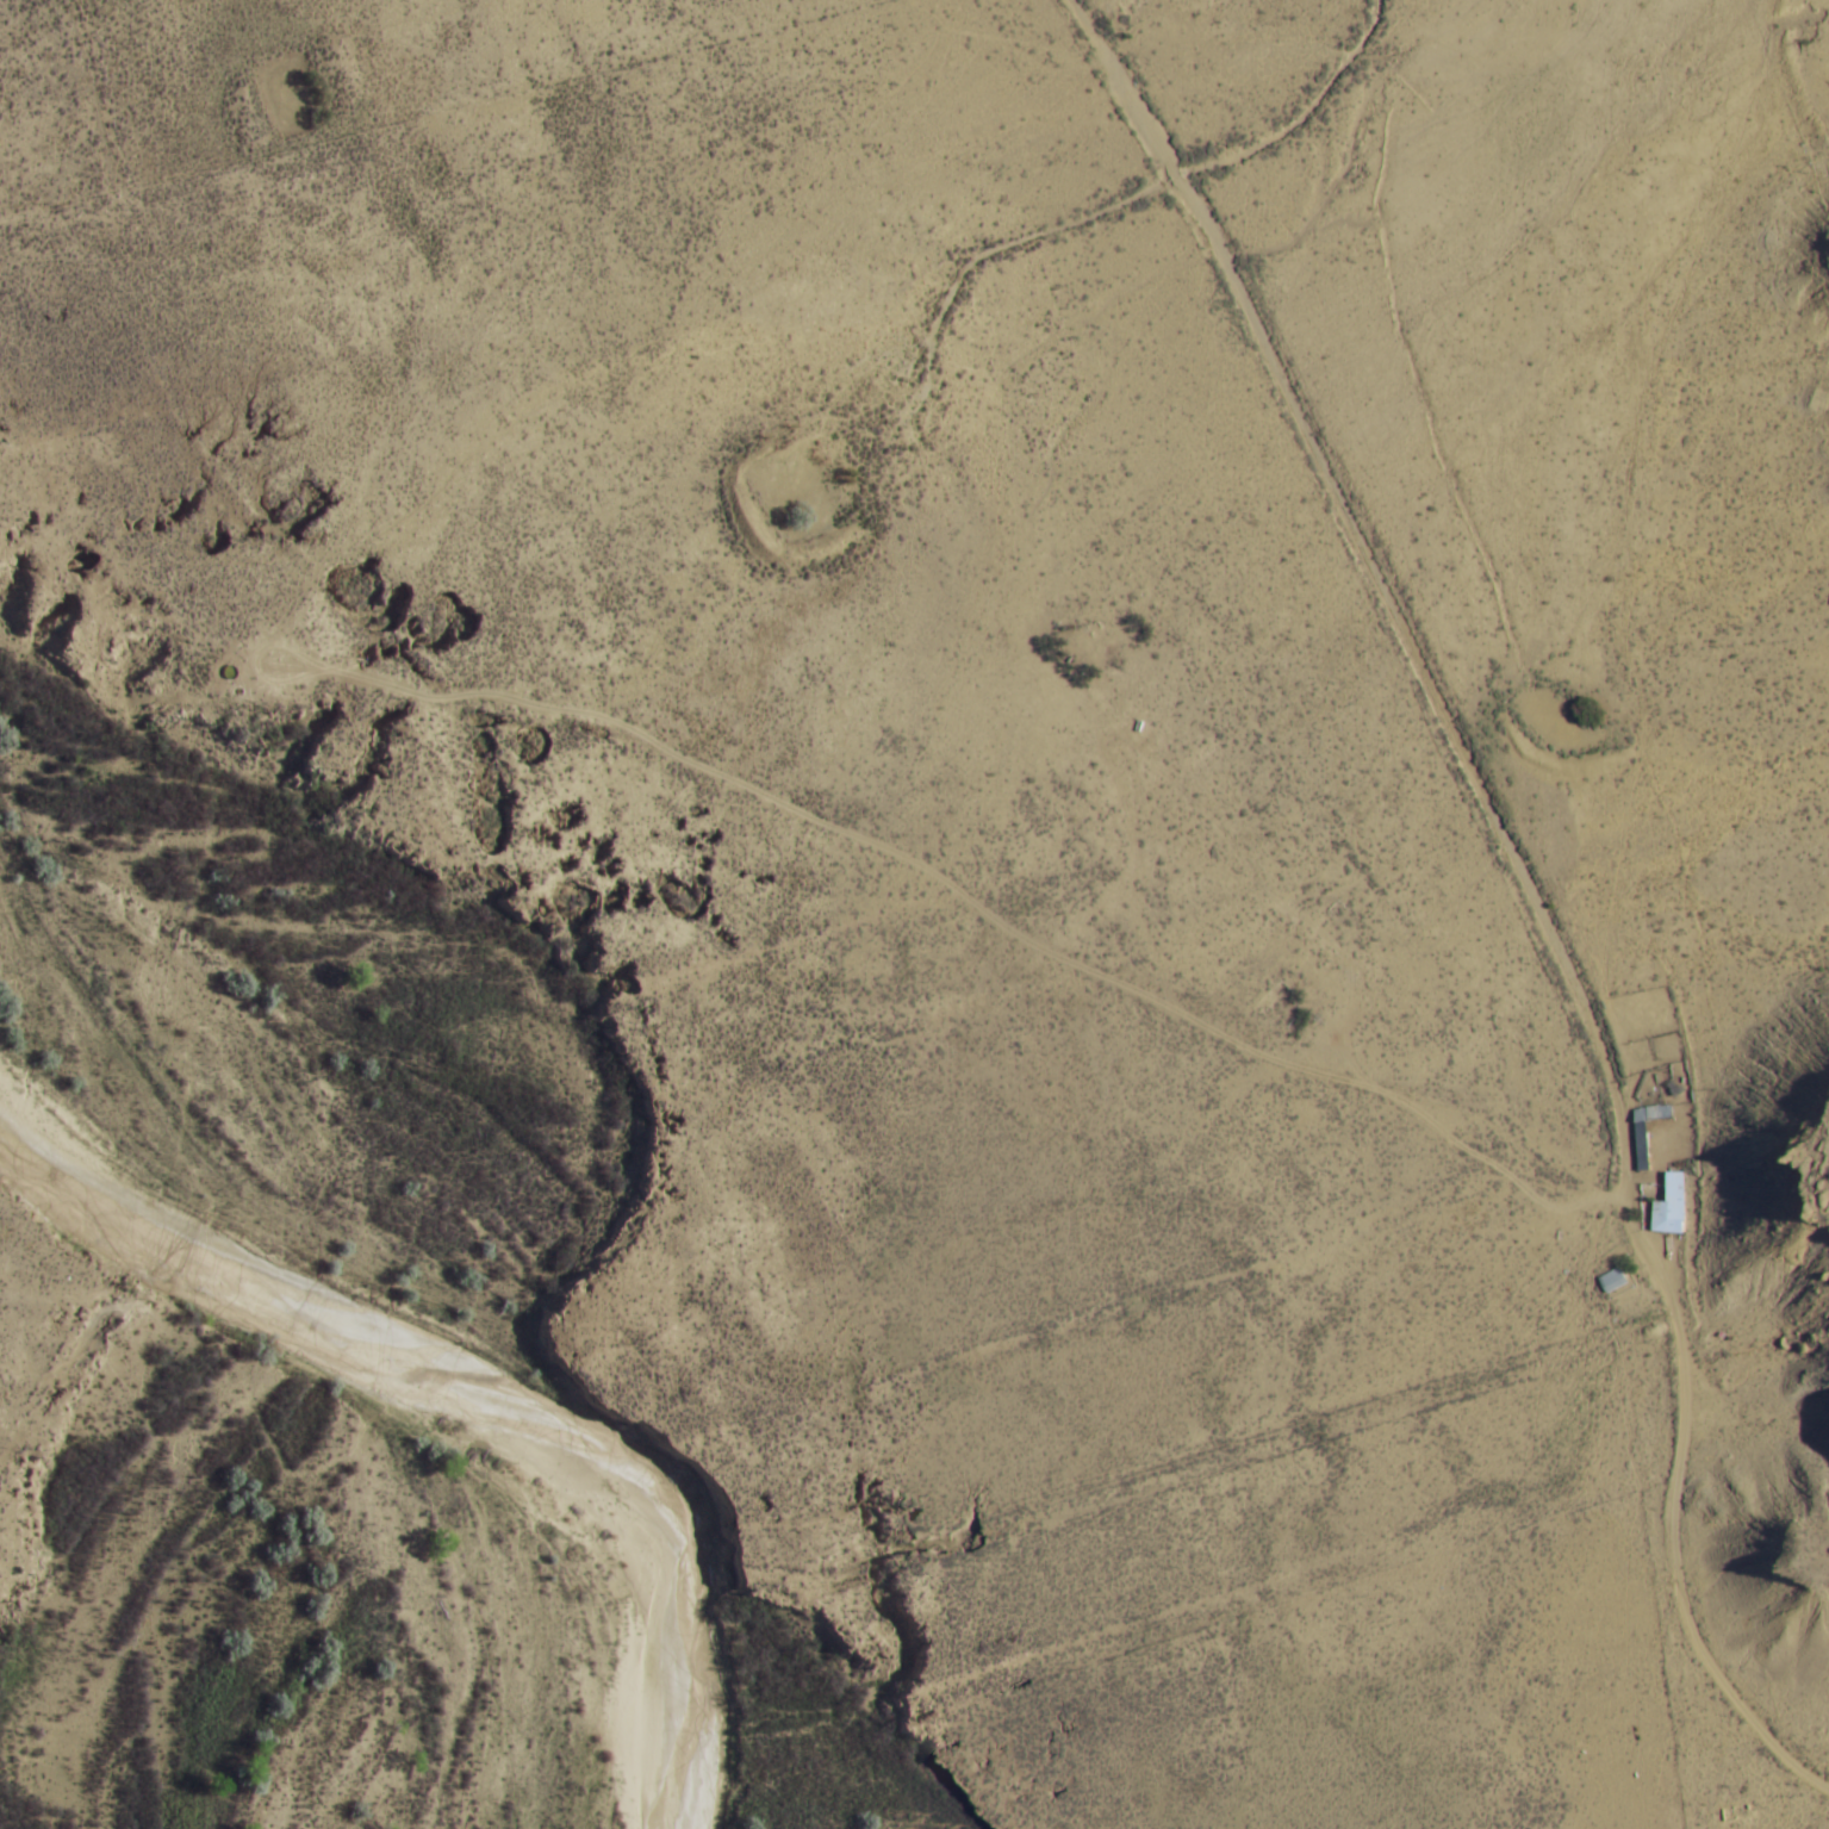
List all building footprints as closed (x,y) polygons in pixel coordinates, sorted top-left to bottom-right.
[(1667,1118),(1666,1105),(1631,1107),(1634,1171),(1647,1170),(1645,1119),(1667,1118)] [(1664,1171),(1664,1200),(1650,1200),(1650,1231),(1679,1231),(1679,1171),(1664,1171)] [(1626,1283),(1618,1266),(1596,1276),(1603,1293),(1626,1283)]
